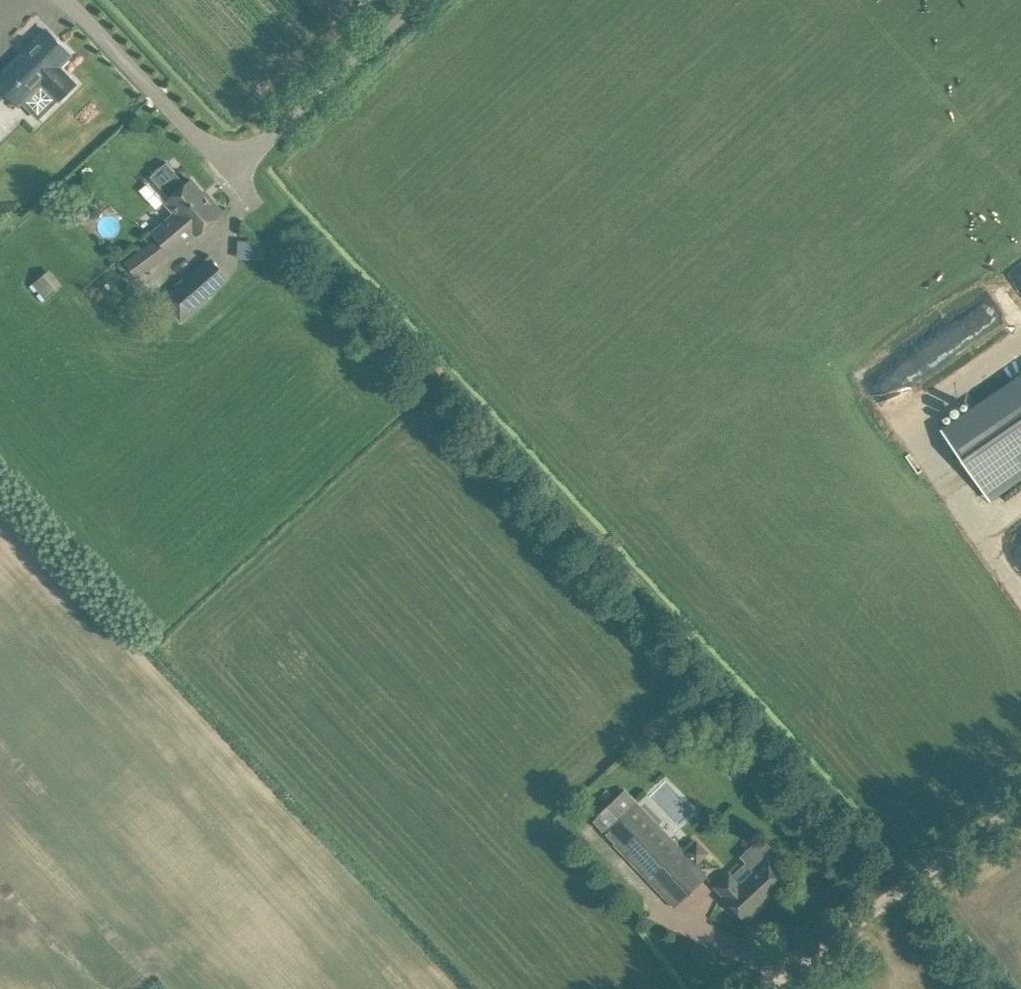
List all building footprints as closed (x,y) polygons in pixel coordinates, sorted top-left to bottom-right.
[(60,65),(71,54),(47,30),(0,75),(0,102),(9,93),(19,104),(40,83),(58,102),(77,83),(60,65)] [(159,239),(127,262),(132,269),(139,277),(172,252),(173,254),(195,236),(195,237),(209,225),(224,212),(210,197),(208,198),(192,179),(186,184),(167,162),(151,176),(170,198),(180,210),(153,233),(159,239)] [(262,240),(236,239),(235,257),(262,258),(262,240)] [(33,284),(46,299),(63,285),(49,268),(33,284)] [(181,319),(213,291),(196,271),(164,299),(181,319)] [(940,429),(990,500),(1020,479),(1020,373),(940,429)] [(707,873),(635,799),(625,789),(593,819),(603,831),(675,905),(707,873)] [(747,919),(791,878),(771,857),(774,854),(760,840),(747,852),(758,865),(741,881),(731,870),(715,885),(725,896),(747,919)]
